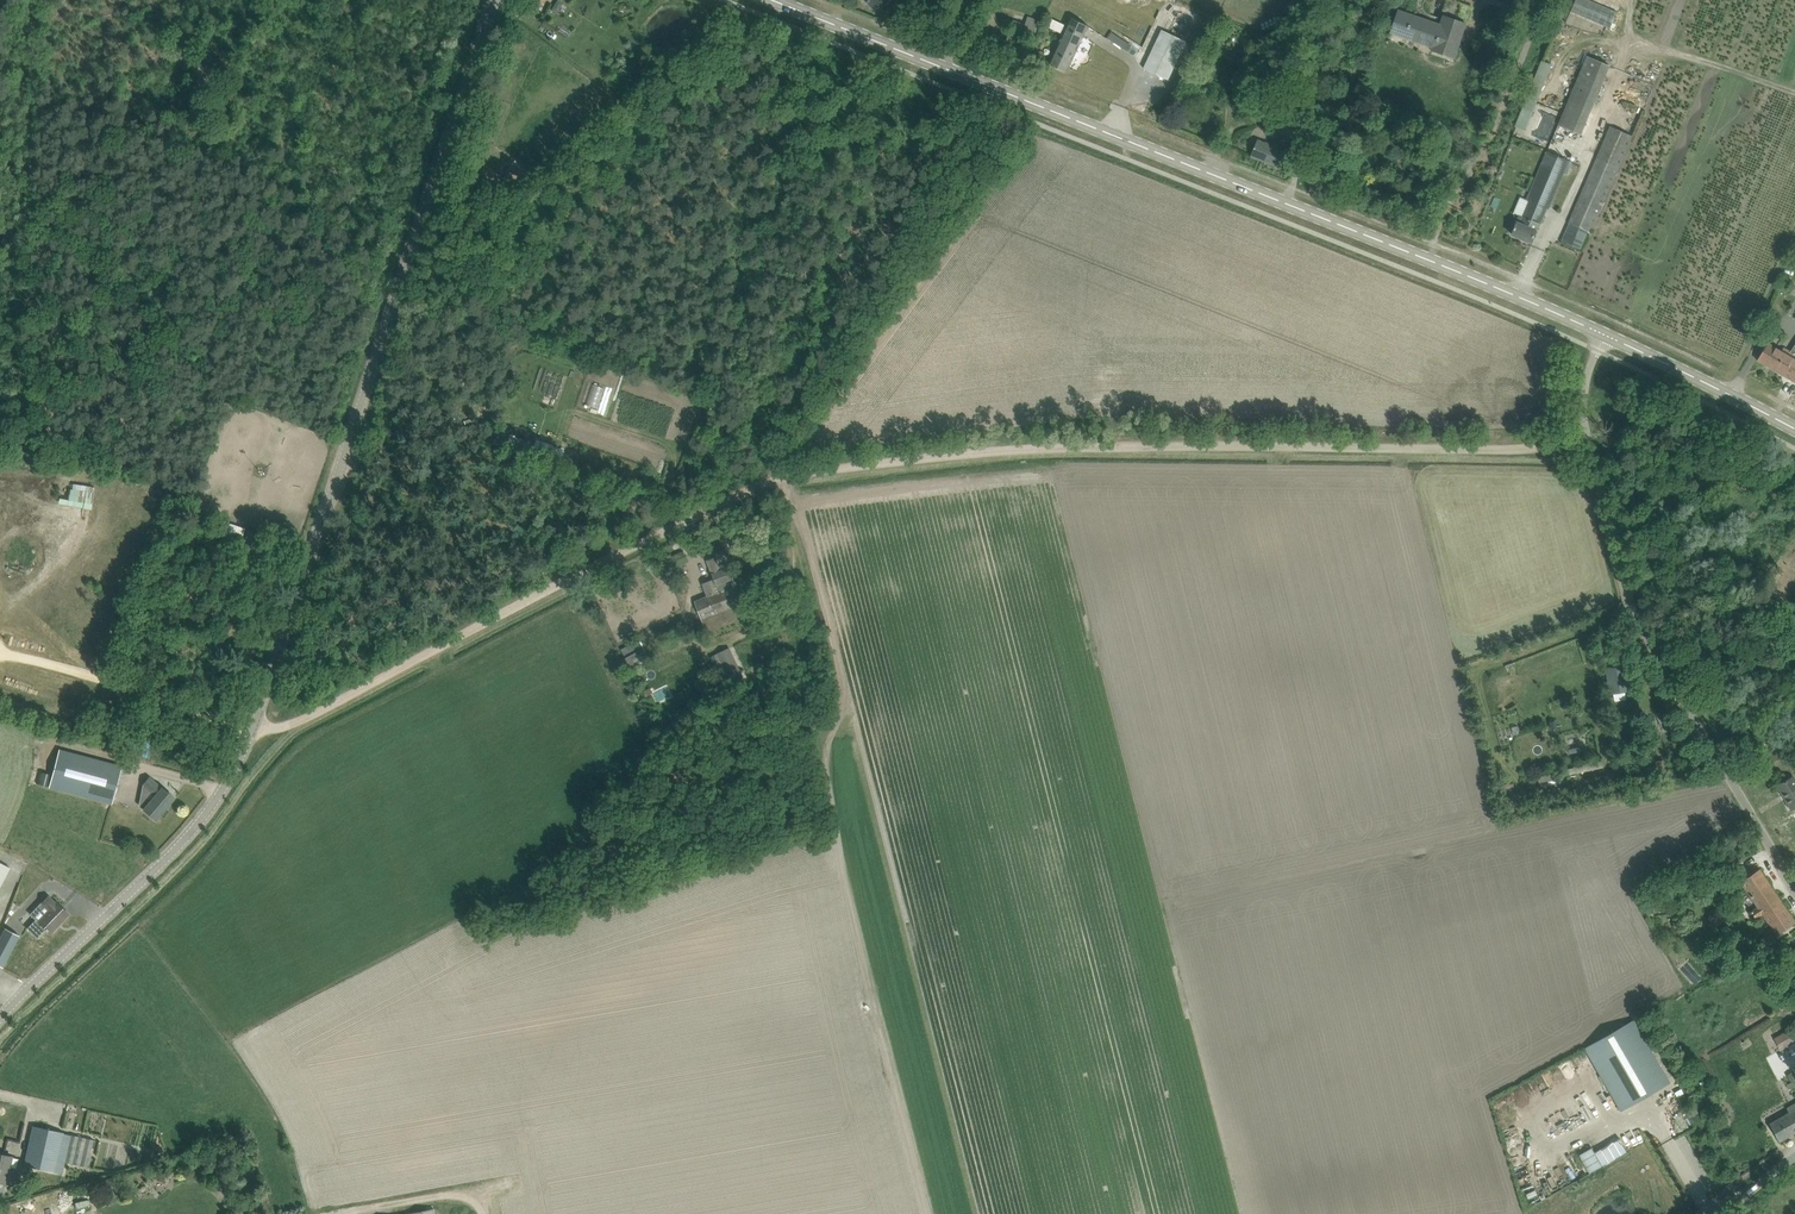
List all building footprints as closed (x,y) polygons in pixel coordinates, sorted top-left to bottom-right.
[(876,11),(887,0),(866,0),(876,11)] [(1507,12),(1496,8),(1493,18),(1504,22),(1507,12)] [(1391,32),(1434,47),(1432,51),(1454,58),(1466,22),(1445,15),(1441,25),(1398,11),(1391,32)] [(1071,17),(1054,53),(1049,64),(1067,72),(1089,26),(1071,17)] [(1034,37),(1036,29),(1025,25),(1014,21),(1011,30),(1012,30),(1019,32),(1034,37)] [(1144,68),(1169,79),(1187,41),(1162,29),(1144,68)] [(1028,37),(1010,31),(1005,44),(1023,50),(1028,37)] [(1588,55),(1559,124),(1581,133),(1610,64),(1588,55)] [(1533,113),(1537,102),(1526,98),(1522,109),(1533,113)] [(1365,114),(1358,115),(1359,123),(1367,122),(1365,114)] [(1275,129),(1295,137),(1300,125),(1280,116),(1275,129)] [(1619,166),(1632,135),(1611,125),(1597,157),(1569,222),(1569,223),(1562,241),(1581,249),(1588,231),(1591,232),(1619,166)] [(1333,140),(1321,135),(1319,134),(1314,145),(1328,151),(1333,140)] [(1258,139),(1251,156),(1282,168),(1289,152),(1258,139)] [(1569,160),(1548,151),(1527,200),(1529,200),(1529,201),(1520,197),(1513,213),(1520,215),(1512,234),(1532,242),(1537,230),(1537,231),(1547,208),(1549,209),(1569,160)] [(1344,182),(1354,186),(1366,161),(1356,156),(1344,182)] [(481,178),(480,183),(476,192),(495,199),(500,185),(481,178)] [(1794,381),(1794,354),(1787,349),(1785,352),(1768,342),(1758,360),(1794,381)] [(563,450),(534,441),(532,450),(561,458),(563,450)] [(60,480),(55,503),(88,509),(92,487),(60,480)] [(258,549),(261,541),(246,536),(243,544),(258,549)] [(684,551),(671,557),(676,567),(689,561),(684,551)] [(670,570),(676,567),(671,557),(665,560),(670,570)] [(746,617),(740,604),(745,602),(730,566),(721,570),(716,557),(707,560),(714,578),(703,583),(707,595),(695,600),(708,632),(746,617)] [(755,600),(763,596),(760,590),(752,593),(755,600)] [(640,639),(622,648),(632,667),(649,658),(640,639)] [(726,689),(730,687),(745,679),(730,647),(711,656),(726,689)] [(1610,667),(1612,680),(1628,677),(1626,665),(1610,667)] [(711,695),(722,689),(716,677),(705,682),(711,695)] [(1672,713),(1669,714),(1668,711),(1658,716),(1664,732),(1678,726),(1672,713)] [(121,767),(60,750),(50,788),(112,805),(121,767)] [(1653,779),(1659,778),(1659,779),(1668,778),(1665,759),(1656,761),(1657,765),(1650,766),(1646,767),(1647,773),(1651,773),(1653,779)] [(1794,776),(1778,785),(1792,809),(1794,807),(1794,778),(1794,776)] [(174,797),(162,787),(162,788),(150,777),(143,784),(156,795),(144,809),(156,819),(174,797)] [(645,778),(638,784),(637,785),(645,794),(653,788),(645,779),(645,778)] [(1515,792),(1514,783),(1504,784),(1507,807),(1515,806),(1514,803),(1519,803),(1518,792),(1515,792)] [(1728,852),(1715,860),(1721,870),(1734,861),(1728,852)] [(1794,923),(1794,921),(1760,869),(1741,881),(1758,907),(1751,911),(1756,918),(1763,914),(1777,934),(1794,923)] [(1634,895),(1636,899),(1644,895),(1642,891),(1634,895)] [(56,902),(49,895),(41,903),(31,914),(36,919),(27,928),(37,938),(46,928),(51,932),(69,913),(56,902)] [(5,927),(0,936),(0,965),(3,967),(20,935),(5,927)] [(1765,966),(1762,960),(1756,964),(1760,969),(1765,966)] [(1634,1019),(1586,1047),(1622,1110),(1670,1082),(1634,1019)] [(1775,1037),(1782,1049),(1794,1042),(1794,1041),(1788,1030),(1775,1037)] [(1787,1075),(1791,1082),(1794,1079),(1794,1071),(1787,1075)] [(1788,1108),(1790,1113),(1771,1124),(1780,1141),(1794,1132),(1794,1104),(1788,1108)] [(1695,1106),(1687,1111),(1691,1117),(1699,1112),(1695,1106)] [(33,1125),(25,1163),(23,1169),(31,1170),(31,1169),(41,1171),(42,1167),(64,1172),(66,1161),(89,1166),(95,1139),(33,1125)] [(1621,1139),(1596,1153),(1603,1165),(1628,1151),(1621,1139)] [(9,1166),(16,1168),(18,1158),(12,1157),(12,1156),(0,1153),(0,1182),(6,1183),(9,1166)] [(118,1183),(116,1176),(102,1180),(104,1187),(118,1183)]
